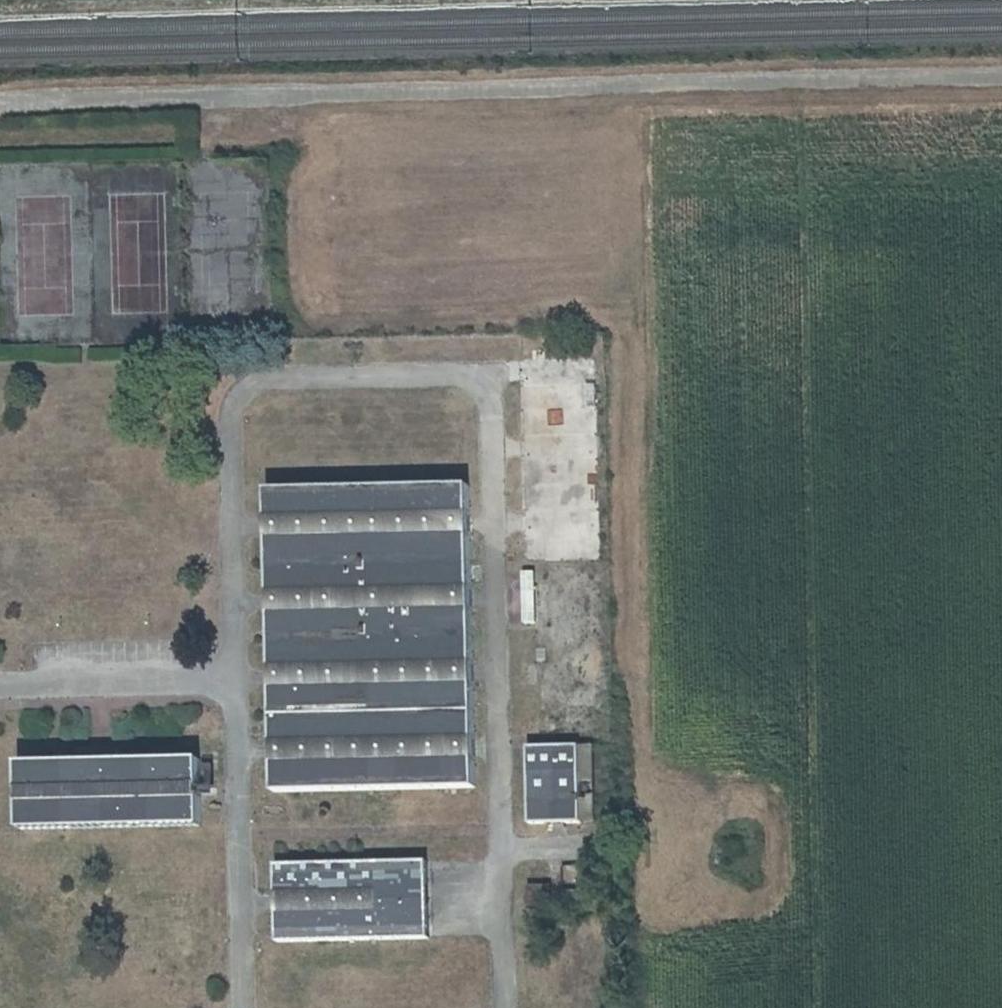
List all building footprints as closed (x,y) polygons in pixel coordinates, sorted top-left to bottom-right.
[(270,791),(472,787),(465,485),(263,490),(270,791)] [(516,614),(527,613),(527,583),(515,582),(516,614)] [(526,825),(574,824),(572,750),(524,752),(526,825)] [(18,828),(193,823),(192,759),(15,764),(18,828)] [(274,940),(427,938),(427,863),(273,867),(274,940)]
